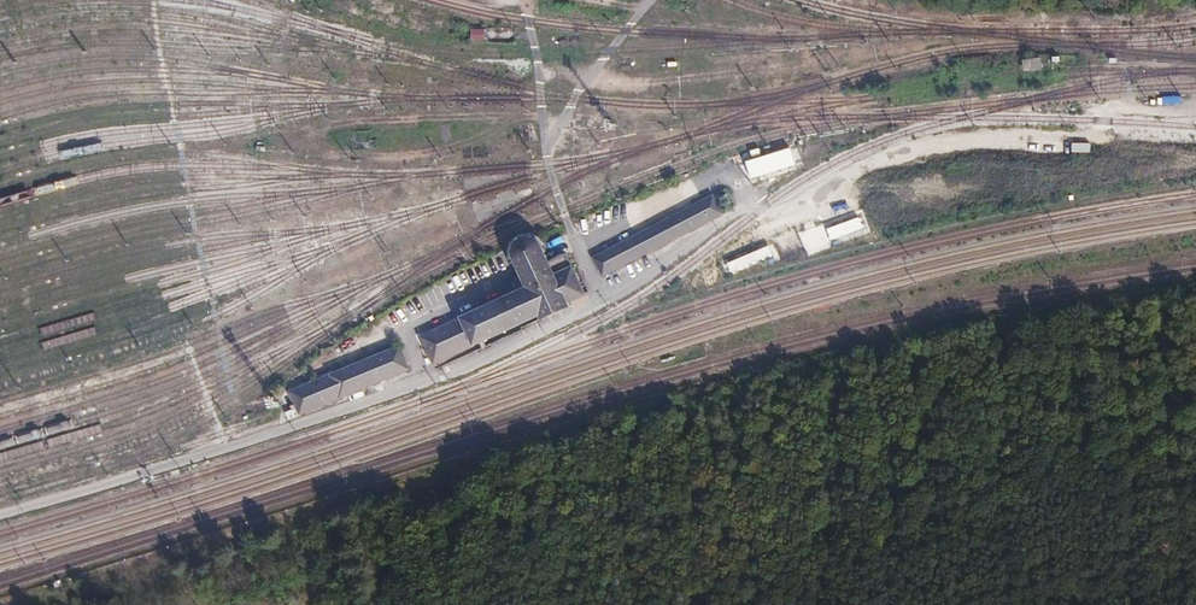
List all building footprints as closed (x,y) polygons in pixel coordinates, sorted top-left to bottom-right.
[(472,42),(486,42),(486,28),(472,29),(472,42)] [(1042,67),(1041,57),(1024,60),(1025,70),(1042,67)] [(1072,142),(1072,152),(1091,153),(1091,143),(1072,142)] [(752,179),(798,165),(792,147),(747,161),(752,179)] [(713,194),(592,257),(604,277),(723,214),(713,194)] [(727,194),(718,199),(723,209),(732,204),(727,194)] [(851,221),(828,226),(830,238),(865,231),(862,216),(851,218),(851,221)] [(725,258),(732,273),(772,256),(762,234),(736,245),(739,252),(725,258)] [(523,289),(536,318),(566,305),(546,262),(538,245),(530,236),(522,236),(514,239),(511,244),(509,251),(509,256),(523,289)] [(546,262),(566,305),(589,296),(570,252),(546,262)] [(523,289),(419,336),(434,366),(536,318),(523,289)] [(409,371),(399,346),(289,390),(298,415),(409,371)]
